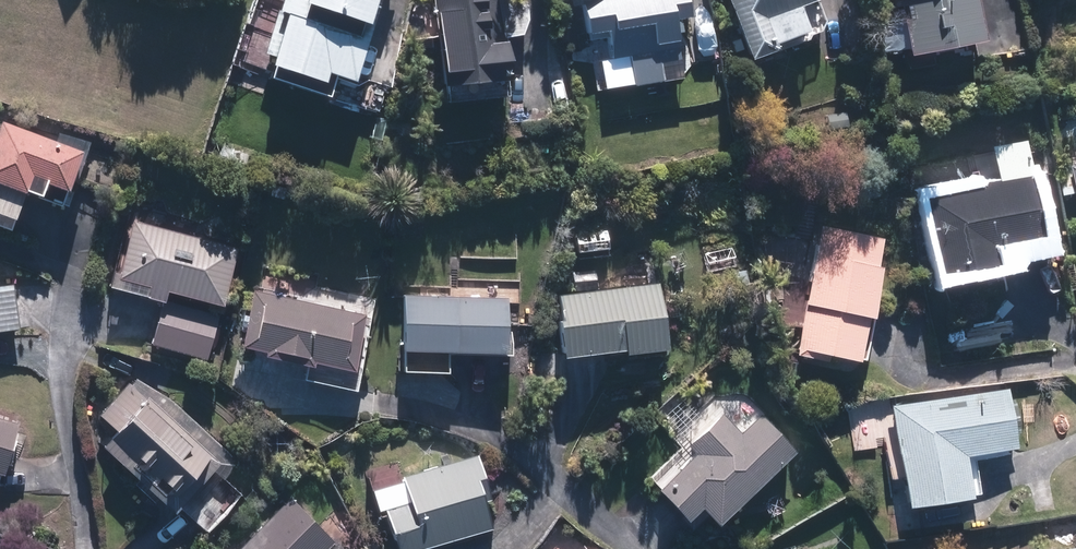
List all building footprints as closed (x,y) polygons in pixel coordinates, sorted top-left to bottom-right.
[(274,14),(284,16),(266,77),(331,96),(336,79),(362,87),(387,0),(278,0),(274,14)] [(442,71),(456,72),(456,84),(488,84),(489,62),(503,63),(504,38),(506,38),(508,38),(511,37),(513,37),(515,36),(517,34),(519,33),(521,31),(523,29),(524,27),(525,25),(526,23),(526,21),(527,18),(527,16),(526,13),(526,11),(525,9),(524,7),(523,4),(521,3),(519,1),(518,0),(494,0),(492,1),(491,3),(491,0),(435,0),(442,71)] [(581,4),(586,35),(649,25),(652,48),(680,44),(677,22),(693,20),(690,0),(558,0),(559,7),(581,4)] [(750,61),(830,29),(818,0),(726,0),(750,61)] [(905,58),(982,48),(976,0),(898,0),(905,58)] [(648,60),(648,55),(630,56),(631,86),(684,84),(683,58),(664,58),(664,60),(648,60)] [(78,178),(91,141),(61,130),(57,140),(2,120),(0,122),(0,231),(12,235),(25,195),(61,209),(73,176),(78,178)] [(996,176),(913,193),(932,285),(1003,271),(999,251),(1047,242),(1026,133),(989,140),(996,176)] [(172,199),(148,192),(141,216),(133,213),(111,288),(163,303),(150,347),(208,363),(241,241),(166,220),(172,199)] [(884,234),(817,224),(796,356),(825,361),(826,356),(863,362),(884,234)] [(573,253),(592,254),(593,250),(606,251),(607,231),(574,229),(573,253)] [(559,294),(561,354),(665,349),(662,283),(601,286),(600,265),(569,267),(570,293),(559,294)] [(20,329),(14,283),(0,285),(0,332),(20,329)] [(399,374),(450,375),(451,352),(511,355),(512,331),(507,331),(507,298),(475,297),(475,287),(450,287),(450,294),(400,293),(399,374)] [(262,358),(305,365),(303,379),(359,388),(373,299),(308,288),(307,296),(252,288),(243,347),(263,351),(262,358)] [(172,504),(207,532),(243,494),(221,470),(237,450),(138,372),(99,417),(113,428),(99,447),(137,477),(141,473),(151,481),(139,495),(164,515),(172,504)] [(1007,387),(890,403),(904,508),(980,498),(974,453),(1015,448),(1007,387)] [(795,450),(749,394),(714,395),(671,433),(683,449),(647,476),(684,525),(702,512),(715,529),(716,528),(795,450)] [(26,424),(0,415),(0,485),(26,424)] [(488,528),(483,506),(493,504),(479,454),(406,476),(401,460),(365,470),(378,516),(385,513),(395,548),(418,548),(488,528)] [(339,548),(290,493),(227,548),(338,548),(339,548)]
